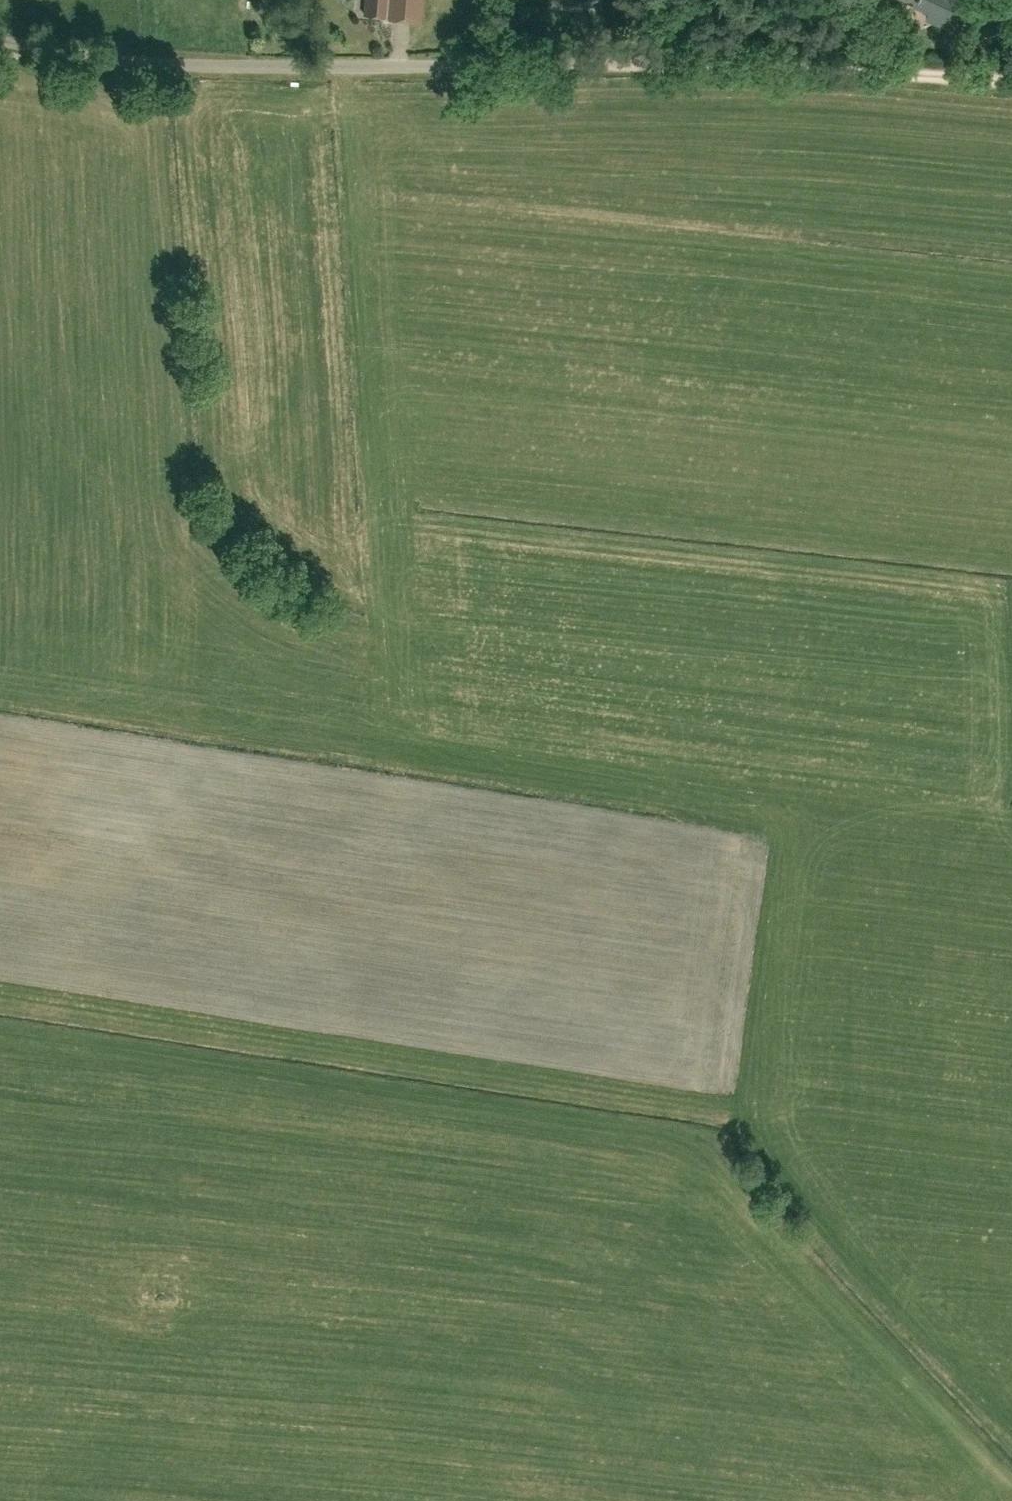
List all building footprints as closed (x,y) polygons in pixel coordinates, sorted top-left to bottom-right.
[(363,13),(386,15),(386,17),(420,20),(422,0),(365,0),(363,13)] [(916,1),(915,2),(942,16),(949,2),(945,0),(913,0),(916,1)]
